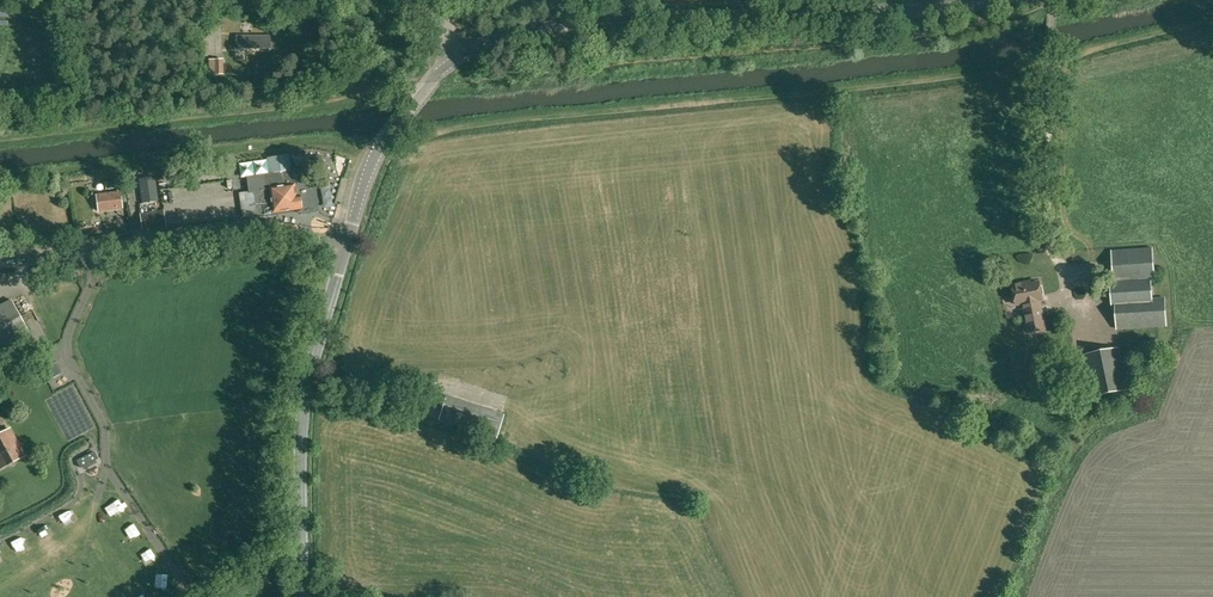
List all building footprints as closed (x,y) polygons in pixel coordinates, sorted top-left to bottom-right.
[(270,36),(236,36),(236,48),(270,48),(270,36)] [(223,74),(223,59),(214,59),(214,74),(223,74)] [(273,154),(274,169),(296,167),(295,152),(273,154)] [(257,217),(264,216),(291,212),(291,209),(311,206),(305,168),(247,177),(249,191),(239,193),(243,217),(257,215),(257,217)] [(140,184),(143,202),(157,200),(154,182),(140,184)] [(99,211),(122,208),(120,192),(96,195),(99,211)] [(142,229),(166,226),(164,210),(140,214),(142,229)] [(1165,298),(1153,299),(1151,278),(1155,278),(1153,247),(1111,250),(1113,281),(1110,281),(1112,308),(1115,308),(1117,329),(1167,325),(1165,298)] [(1025,283),(1012,285),(1016,305),(1023,304),(1029,333),(1045,329),(1040,300),(1043,300),(1039,282),(1025,285),(1025,283)] [(26,304),(36,301),(31,289),(22,293),(26,304)] [(11,300),(0,306),(0,349),(30,333),(11,300)] [(1127,390),(1118,347),(1084,355),(1093,397),(1127,390)] [(439,420),(496,438),(503,415),(446,397),(439,420)] [(24,455),(10,429),(0,434),(0,467),(1,468),(24,455)]
